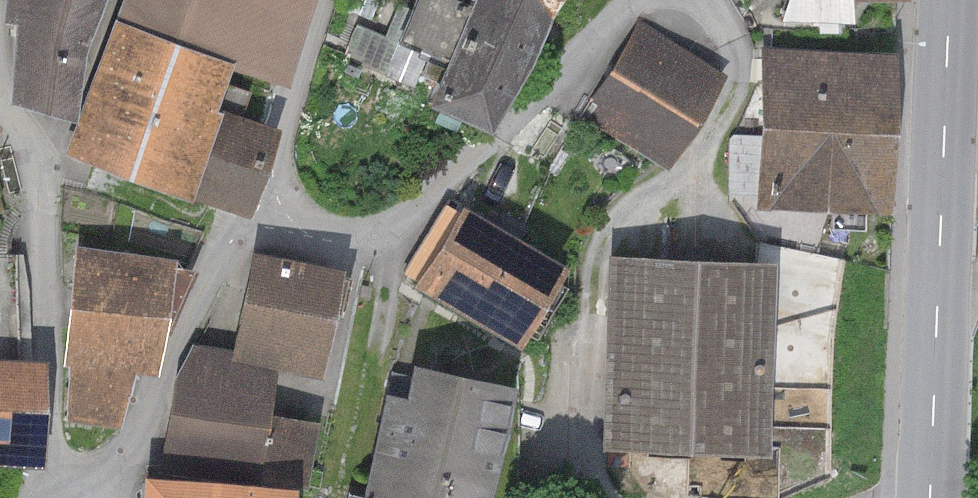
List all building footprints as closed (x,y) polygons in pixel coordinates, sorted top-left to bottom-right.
[(5,22),(17,26),(13,103),(77,122),(86,54),(107,0),(6,0),(5,22)] [(114,24),(234,67),(285,86),(316,0),(123,0),(114,24)] [(501,0),(475,0),(430,108),(493,135),(517,93),(548,19),(501,0)] [(548,19),(556,0),(501,0),(548,19)] [(784,22),(853,24),(853,2),(910,1),(910,0),(791,0),(784,22)] [(726,74),(638,23),(581,119),(669,170),(726,74)] [(234,67),(114,24),(67,155),(193,200),(224,112),(218,110),(234,67)] [(898,52),(763,49),(761,130),(895,133),(898,52)] [(280,132),(224,112),(193,200),(249,220),(280,132)] [(895,133),(761,130),(758,211),(893,214),(895,133)] [(569,269),(462,206),(458,211),(447,204),(405,275),(416,282),(414,286),(521,349),(569,269)] [(176,259),(77,247),(67,423),(120,430),(134,374),(158,375),(176,259)] [(345,269),(252,252),(234,353),(232,362),(279,371),(325,379),(345,269)] [(776,264),(611,258),(604,450),(769,456),(776,264)] [(234,353),(192,345),(176,375),(161,459),(259,477),(279,371),(232,362),(234,353)] [(0,363),(0,467),(43,469),(47,365),(0,363)] [(385,396),(364,497),(349,494),(348,497),(493,497),(516,387),(414,366),(407,400),(385,396)] [(147,479),(146,497),(298,497),(298,490),(147,479)]
